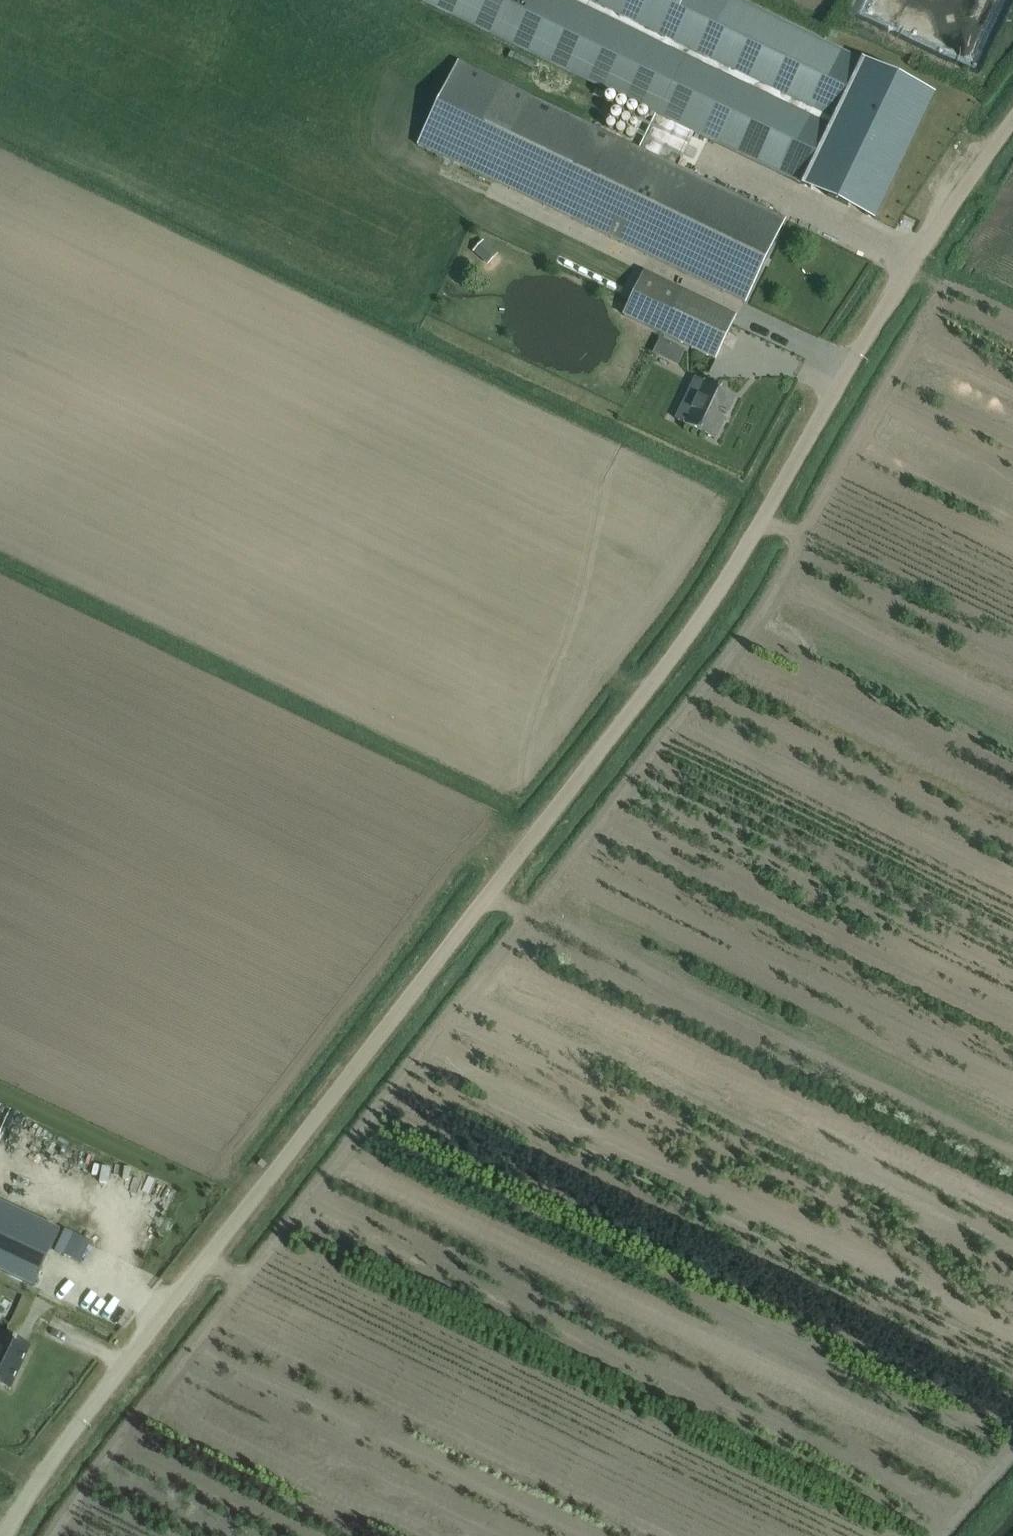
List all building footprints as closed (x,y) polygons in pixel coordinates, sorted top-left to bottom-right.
[(516,48),(544,62),(653,114),(645,130),(637,147),(532,97),(528,95),(503,83),(500,81),(458,61),(444,89),(417,144),(460,165),(462,166),(490,180),(492,181),(725,293),(743,302),(783,218),(765,209),(677,167),(694,132),(801,183),(875,219),(934,95),(860,59),(842,51),(736,0),(415,0),(516,48)] [(736,316),(680,289),(644,272),(623,315),(715,359),(736,316)] [(660,337),(653,353),(678,365),(685,349),(660,337)] [(705,381),(684,424),(715,439),(736,396),(705,381)] [(41,1222),(0,1203),(0,1270),(15,1278),(33,1286),(59,1231),(41,1222)] [(0,1336),(0,1385),(10,1390),(31,1346),(2,1333),(0,1336)]
